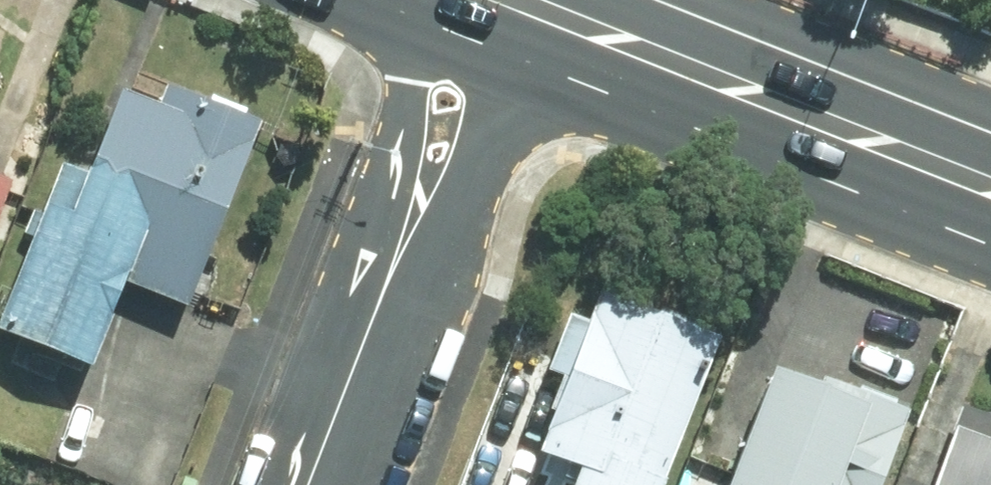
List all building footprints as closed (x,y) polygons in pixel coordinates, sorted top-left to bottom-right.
[(0,340),(0,346),(94,380),(127,287),(185,308),(252,122),(129,78),(96,168),(66,157),(0,340)] [(19,144),(0,137),(0,198),(19,144)] [(607,281),(539,454),(592,474),(588,484),(644,484),(709,321),(607,281)] [(776,345),(727,484),(887,484),(919,394),(776,345)] [(974,426),(947,484),(990,484),(990,433),(974,426)]
